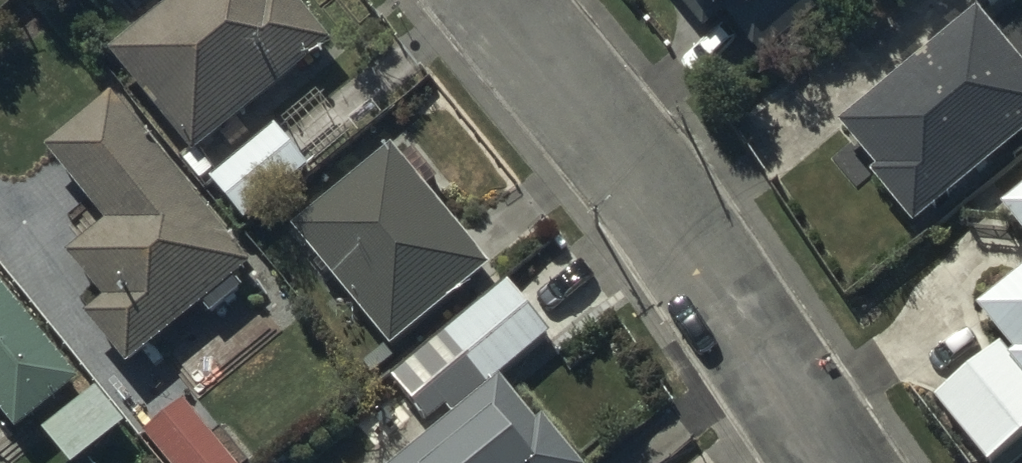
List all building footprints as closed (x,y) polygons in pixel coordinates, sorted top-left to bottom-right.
[(328,35),(300,0),(165,0),(109,46),(193,147),(328,35)] [(702,24),(722,8),(759,52),(822,0),(682,0),(702,24)] [(976,5),(839,120),(877,164),(870,170),(912,221),(1021,129),(1021,60),(976,5)] [(112,88),(43,144),(104,219),(66,250),(101,293),(81,309),(125,362),(204,299),(211,308),(239,286),(231,277),(252,260),(112,88)] [(244,217),(310,160),(275,120),(209,177),(244,217)] [(394,144),(392,141),(291,223),(388,342),(488,262),(425,184),(435,176),(403,137),(394,144)] [(978,301),(1015,346),(1008,352),(1021,368),(1021,264),(978,301)] [(505,276),(440,330),(483,382),(386,462),(585,462),(586,462),(543,412),(537,417),(498,373),(550,327),(505,276)] [(0,280),(0,404),(17,425),(77,377),(0,280)] [(122,418),(94,382),(43,423),(71,459),(122,418)] [(182,396),(142,430),(169,462),(238,462),(182,396)]
